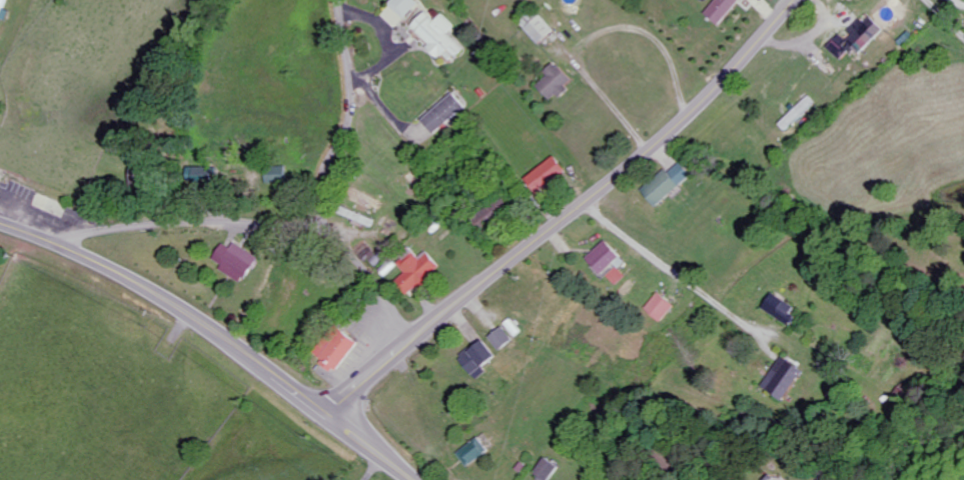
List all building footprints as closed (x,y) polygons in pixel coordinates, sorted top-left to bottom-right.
[(9,0),(0,0),(0,25),(9,0)] [(418,0),(396,0),(393,3),(408,18),(422,4),(418,0)] [(707,13),(721,25),(744,0),(719,0),(707,13)] [(395,28),(406,19),(394,5),(383,15),(395,28)] [(451,33),(459,26),(446,14),(439,21),(429,11),(413,28),(444,58),(451,51),(459,58),(467,49),(451,33)] [(528,29),(541,45),(558,32),(545,15),(528,29)] [(843,34),(830,48),(843,61),(854,49),(862,57),(888,30),(874,17),(868,23),(865,20),(847,39),(843,34)] [(576,82),(557,63),(548,72),(551,75),(540,86),(554,101),(560,95),(562,96),(576,82)] [(437,136),(468,108),(455,93),(423,121),(437,136)] [(818,103),(812,96),(781,125),(788,131),(818,103)] [(529,177),(541,196),(572,175),(560,157),(529,177)] [(661,208),(696,175),(685,162),(673,173),(669,169),(645,191),(661,208)] [(217,261),(225,265),(222,272),(247,284),(261,255),(227,239),(217,261)] [(629,262),(610,241),(590,259),(605,276),(618,265),(622,269),(629,262)] [(411,298),(444,267),(429,251),(421,258),(418,254),(404,268),(408,273),(397,283),(411,298)] [(618,286),(628,277),(618,266),(608,275),(618,286)] [(665,323),(678,305),(660,293),(648,310),(665,323)] [(793,326),(802,309),(775,294),(766,310),(793,326)] [(517,341),(506,327),(493,338),(504,351),(517,341)] [(328,339),(315,355),(336,373),(361,344),(345,330),(333,344),(328,339)] [(487,368),(501,357),(487,340),(463,359),(481,381),(490,373),(487,368)] [(805,370),(784,357),(765,389),(786,402),(805,370)] [(461,455),(473,468),(492,451),(481,437),(461,455)] [(561,466),(547,458),(537,474),(547,479),(554,479),(561,466)]
